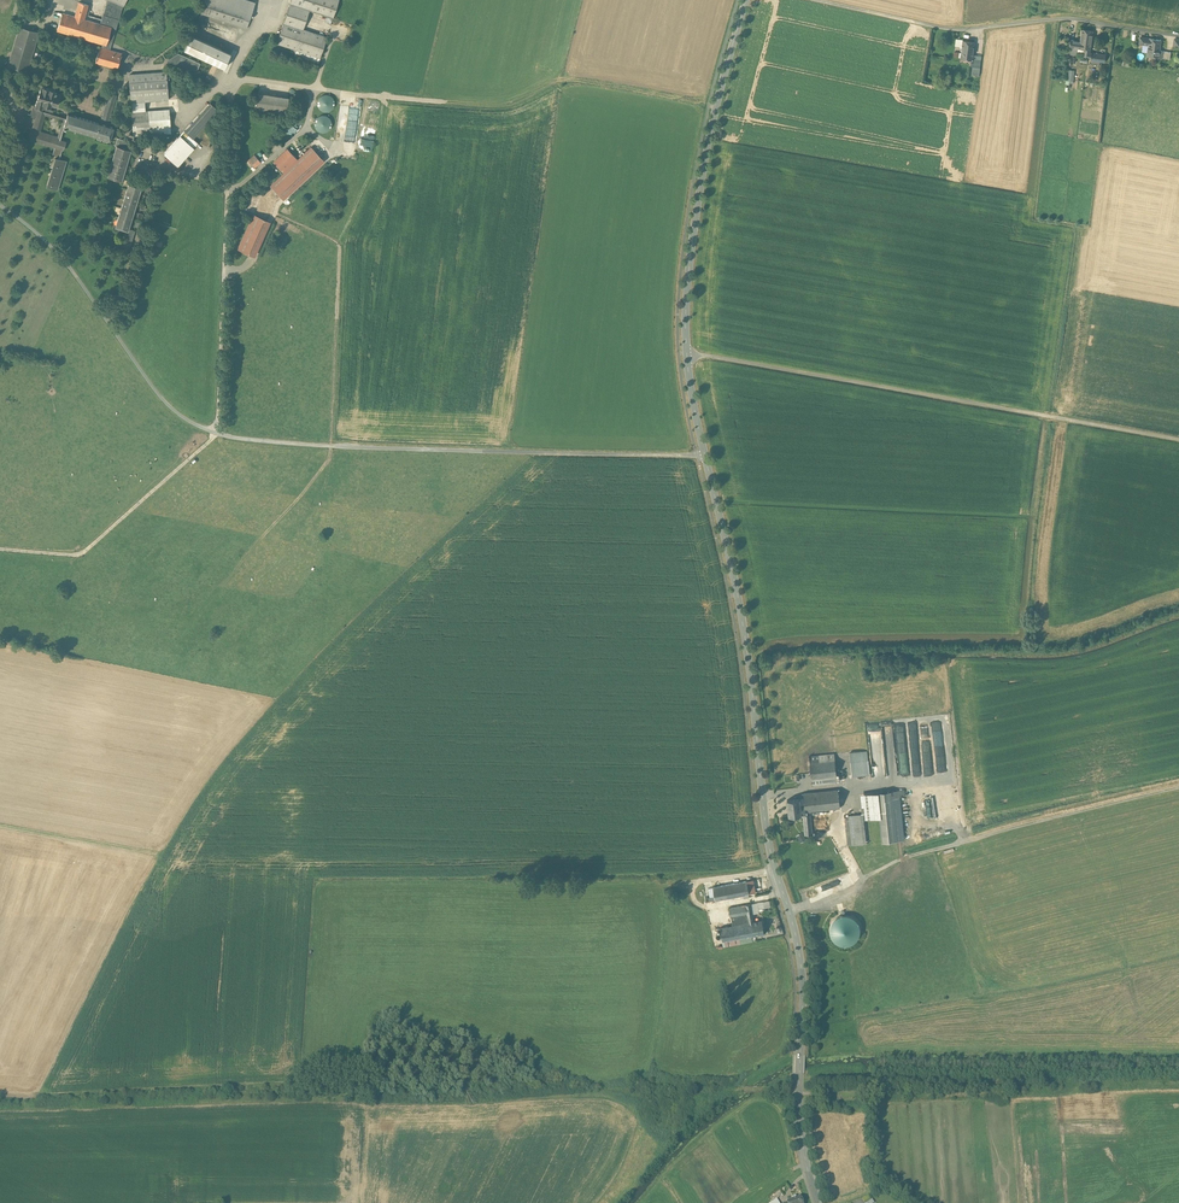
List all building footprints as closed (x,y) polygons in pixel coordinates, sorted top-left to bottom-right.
[(101,23),(84,18),(88,4),(79,1),(75,15),(73,15),(68,33),(101,43),(95,61),(118,68),(122,53),(110,49),(123,5),(124,6),(127,0),(107,0),(101,23)] [(250,0),(205,0),(201,13),(192,35),(191,34),(184,49),(224,67),(231,52),(196,37),(205,14),(247,27),(255,2),(250,0)] [(277,43),(297,49),(321,57),(327,38),(304,30),(310,10),(334,18),(340,0),(291,0),(277,43)] [(32,13),(26,11),(24,18),(30,20),(32,13)] [(73,15),(63,12),(58,30),(68,33),(73,15)] [(40,16),(32,13),(30,20),(38,22),(40,16)] [(350,32),(352,26),(343,24),(341,30),(350,32)] [(38,32),(20,27),(8,66),(27,71),(38,32)] [(1089,30),(1082,29),(1080,41),(1078,40),(1075,40),(1074,48),(1071,47),(1071,50),(1077,51),(1077,48),(1085,49),(1084,56),(1089,56),(1093,30),(1089,30)] [(1161,40),(1149,38),(1140,37),(1139,44),(1148,45),(1148,47),(1160,49),(1161,40)] [(975,42),(963,40),(961,59),(971,60),(972,60),(973,55),(975,42)] [(1160,49),(1148,47),(1147,52),(1147,56),(1165,58),(1166,51),(1160,50),(1160,49)] [(321,57),(297,49),(295,55),(319,63),(321,57)] [(200,63),(178,52),(169,58),(171,61),(185,68),(197,69),(200,63)] [(1106,55),(1096,53),(1095,61),(1105,62),(1106,55)] [(975,63),(971,63),(971,67),(972,67),(980,68),(981,56),(976,55),(975,63)] [(980,68),(972,67),(971,75),(979,76),(980,68)] [(166,72),(129,75),(129,82),(131,102),(144,101),(168,99),(168,100),(168,99),(166,72)] [(41,88),(39,93),(38,93),(37,97),(38,97),(35,106),(36,106),(35,109),(34,109),(33,111),(34,111),(33,115),(36,116),(32,128),(31,127),(28,137),(55,145),(49,165),(52,166),(46,186),(57,189),(66,160),(60,158),(63,148),(64,149),(66,141),(60,139),(61,137),(41,131),(46,114),(41,112),(43,103),(51,105),(51,103),(57,104),(60,93),(55,91),(56,89),(55,87),(54,87),(52,88),(44,86),(43,88),(41,88)] [(109,93),(102,118),(109,120),(116,95),(109,93)] [(288,98),(258,93),(256,108),(286,112),(288,98)] [(331,113),(337,99),(324,93),(318,107),(331,113)] [(144,101),(131,102),(131,112),(132,112),(145,111),(144,101)] [(202,111),(184,131),(193,138),(218,110),(210,103),(202,111)] [(145,111),(132,112),(133,127),(170,124),(169,109),(145,111)] [(114,127),(68,114),(64,126),(111,140),(114,127)] [(332,116),(318,115),(316,131),(330,132),(332,116)] [(353,120),(348,119),(344,140),(354,142),(357,122),(353,122),(353,120)] [(170,124),(133,127),(133,135),(170,132),(170,124)] [(184,131),(164,154),(178,166),(198,143),(193,138),(184,131)] [(129,140),(118,137),(115,145),(116,145),(108,175),(122,180),(131,149),(127,148),(129,140)] [(285,173),(271,186),(282,197),(322,159),(311,148),(285,173)] [(287,149),(274,162),(283,171),(285,173),(298,161),(291,154),(287,149)] [(254,155),(249,160),(253,165),(259,160),(254,155)] [(142,185),(130,181),(127,189),(140,193),(142,185)] [(140,193),(127,189),(124,198),(137,202),(140,193)] [(137,202),(124,198),(122,207),(134,211),(137,202)] [(134,211),(122,207),(119,216),(132,220),(134,211)] [(268,221),(254,215),(239,248),(253,255),(268,221)] [(132,220),(119,216),(116,227),(128,231),(129,229),(132,220)] [(136,231),(129,229),(128,231),(124,243),(131,245),(136,231)] [(900,744),(907,744),(907,724),(899,724),(900,744)] [(849,753),(852,776),(870,774),(867,751),(849,753)] [(818,778),(837,776),(835,754),(809,757),(812,783),(819,782),(818,778)] [(785,776),(786,783),(800,780),(799,774),(785,776)] [(805,805),(800,805),(801,815),(804,815),(806,834),(813,833),(811,811),(840,808),(838,790),(804,793),(804,798),(805,805)] [(880,817),(883,841),(904,839),(899,794),(905,794),(904,790),(864,794),(867,818),(880,817)] [(944,821),(942,795),(931,796),(933,822),(944,821)] [(788,800),(789,816),(801,815),(800,805),(800,799),(788,800)] [(860,814),(848,815),(851,845),(863,843),(860,814)] [(753,880),(747,881),(749,894),(756,893),(753,880)] [(747,881),(713,888),(716,900),(749,894),(747,881)] [(712,883),(703,885),(706,902),(716,900),(713,888),(712,883)] [(814,896),(823,892),(821,887),(812,890),(814,896)] [(770,900),(753,903),(754,909),(771,907),(770,900)] [(740,937),(754,935),(752,922),(754,921),(751,903),(729,907),(732,925),(720,927),(722,935),(721,935),(720,936),(719,937),(718,937),(716,936),(718,943),(723,943),(724,946),(741,943),(740,937)] [(849,915),(843,914),(837,916),(833,920),(830,925),(829,931),(831,937),(835,942),(840,944),(846,945),(852,943),(857,939),(859,934),(860,928),(858,922),(854,918),(849,915)] [(762,920),(752,922),(754,935),(764,933),(762,920)]
